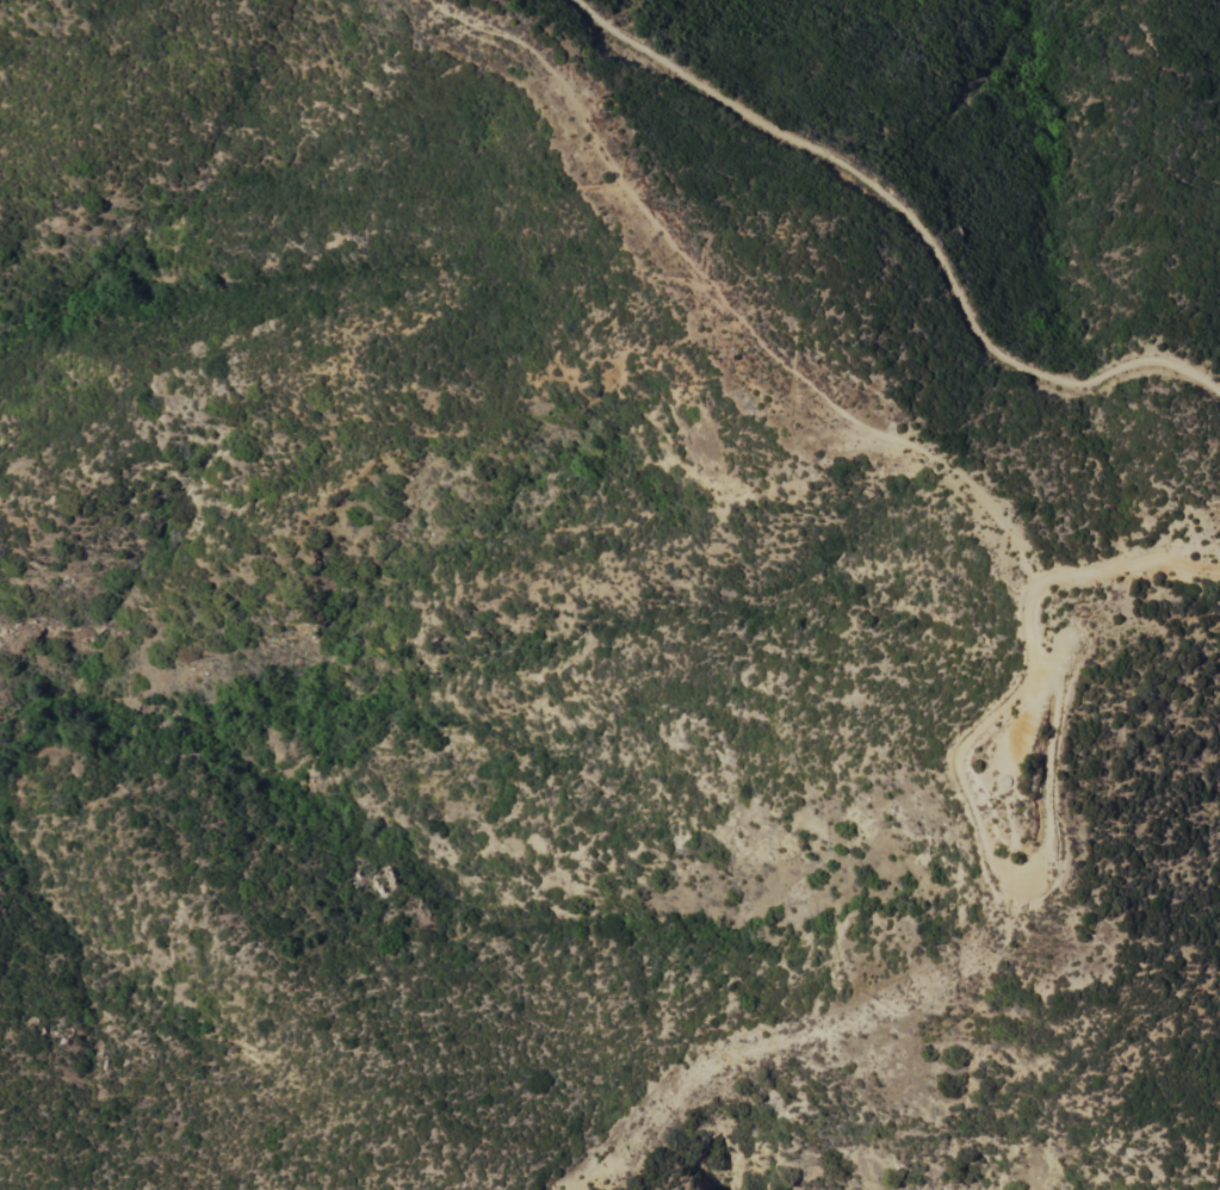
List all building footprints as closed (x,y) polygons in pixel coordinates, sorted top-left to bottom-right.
[(1004,785),(1004,783),(1003,781),(1004,779),(1005,777),(1007,776),(1009,775),(1010,775),(1012,776),(1014,777),(1015,779),(1016,781),(1015,782),(1015,785),(1014,786),(1012,787),(1010,787),(1008,787),(1007,786),(1004,785)]
